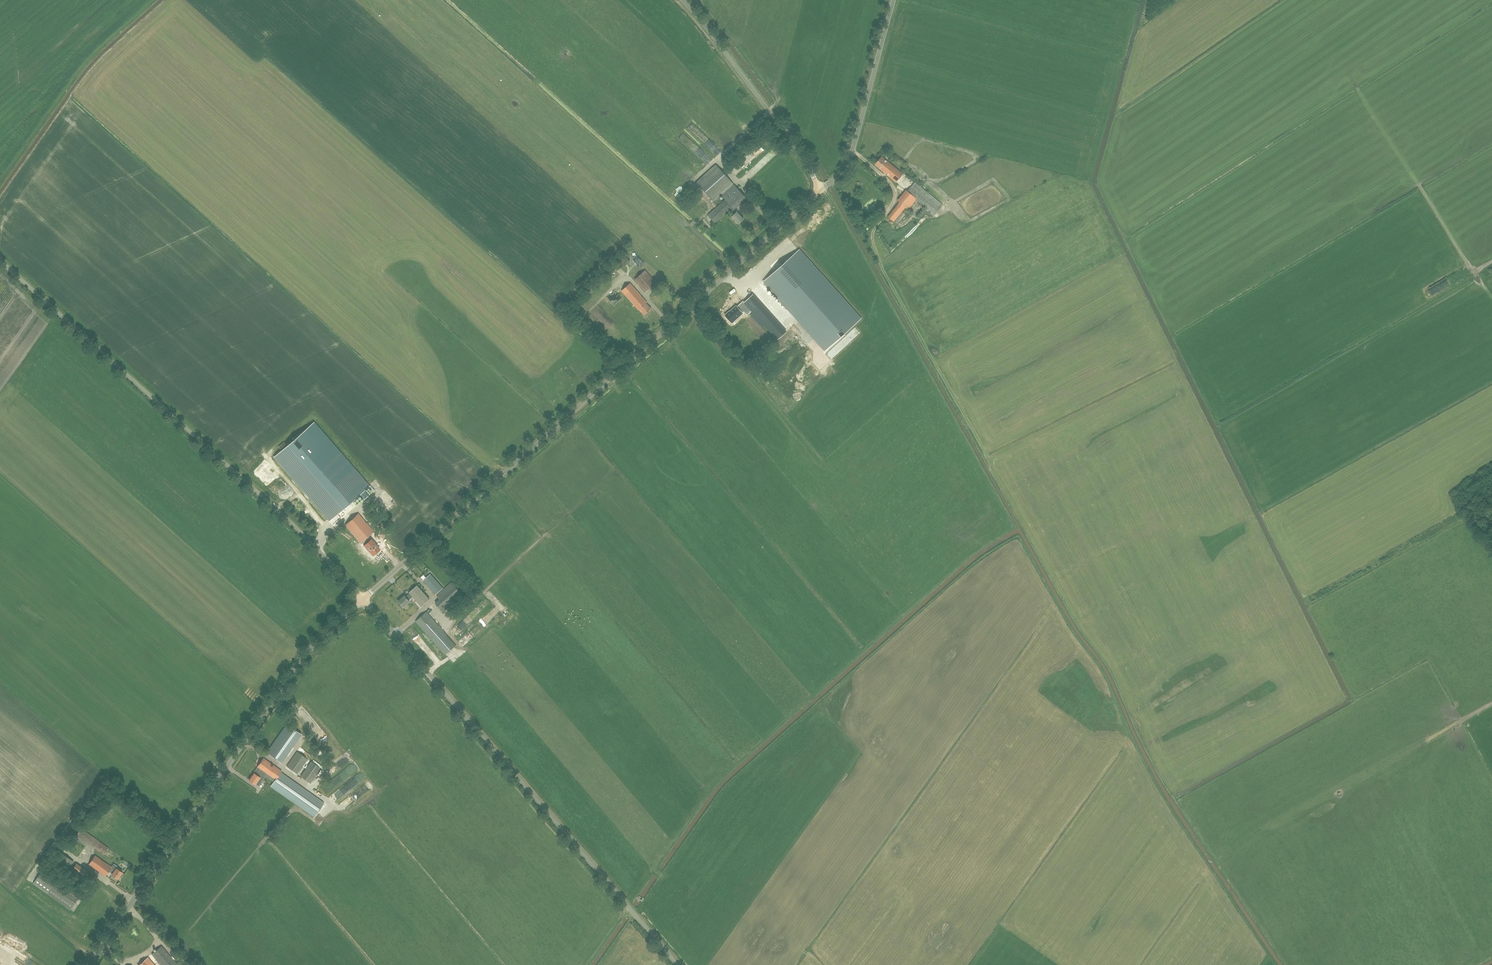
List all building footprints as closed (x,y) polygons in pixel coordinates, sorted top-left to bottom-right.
[(875,165),(896,182),(902,174),(881,157),(875,165)] [(696,182),(705,192),(713,201),(721,195),(725,199),(708,215),(715,223),(729,210),(733,215),(731,217),(738,224),(744,219),(737,212),(736,212),(734,209),(746,198),(734,185),(731,187),(731,186),(733,184),(716,165),(696,182)] [(752,179),(756,175),(752,170),(748,174),(752,179)] [(911,195),(916,199),(935,214),(942,205),(914,182),(906,191),(911,195)] [(888,217),(894,221),(905,207),(908,209),(916,199),(911,195),(903,205),(900,202),(888,217)] [(763,281),(825,351),(861,319),(799,250),(763,281)] [(640,267),(645,262),(637,255),(633,260),(640,267)] [(623,269),(630,262),(625,256),(618,262),(623,269)] [(645,292),(656,283),(645,270),(634,280),(645,292)] [(644,315),(651,309),(646,303),(647,302),(630,283),(622,291),(639,310),(639,309),(644,315)] [(751,311),(764,325),(777,340),(786,331),(760,302),(753,294),(744,302),(744,303),(739,309),(737,307),(736,306),(730,311),(727,314),(729,317),(730,316),(734,321),(742,314),(742,313),(744,312),(747,315),(749,313),(751,311)] [(364,491),(370,486),(314,422),(274,458),(329,521),(359,495),(364,500),(368,496),(364,491)] [(361,542),(362,541),(367,537),(373,531),(359,514),(346,525),(361,542)] [(371,539),(364,545),(371,553),(372,553),(374,555),(377,552),(378,553),(380,551),(379,550),(380,549),(371,539)] [(435,594),(443,588),(430,574),(423,581),(435,594)] [(443,612),(463,595),(451,582),(448,585),(448,586),(436,596),(440,599),(436,603),(443,612)] [(422,606),(430,599),(417,585),(409,593),(410,593),(408,594),(411,597),(413,596),(422,606)] [(411,597),(408,594),(406,597),(404,595),(398,601),(403,607),(410,601),(408,600),(411,597)] [(445,654),(456,645),(426,612),(416,621),(445,654)] [(295,743),(280,733),(267,752),(281,762),(295,743)] [(311,756),(317,753),(315,748),(308,751),(311,756)] [(298,774),(308,759),(297,752),(287,766),(298,774)] [(281,771),(263,758),(253,772),(254,773),(249,780),(255,784),(256,784),(259,786),(263,779),(262,778),(265,775),(266,775),(267,774),(275,779),(271,786),(313,816),(323,803),(281,772),(281,771)] [(311,783),(321,768),(311,761),(301,776),(311,783)] [(351,793),(359,784),(356,781),(348,790),(351,793)] [(99,841),(81,828),(76,835),(94,848),(104,854),(108,848),(99,841)] [(55,862),(58,864),(64,855),(62,853),(55,862)] [(111,867),(95,856),(95,855),(89,864),(106,876),(109,871),(112,874),(112,875),(118,879),(122,872),(117,868),(118,866),(114,863),(111,867)] [(80,895),(43,869),(33,883),(70,910),(80,895)] [(177,964),(162,946),(152,954),(161,964),(176,964),(177,964)]
